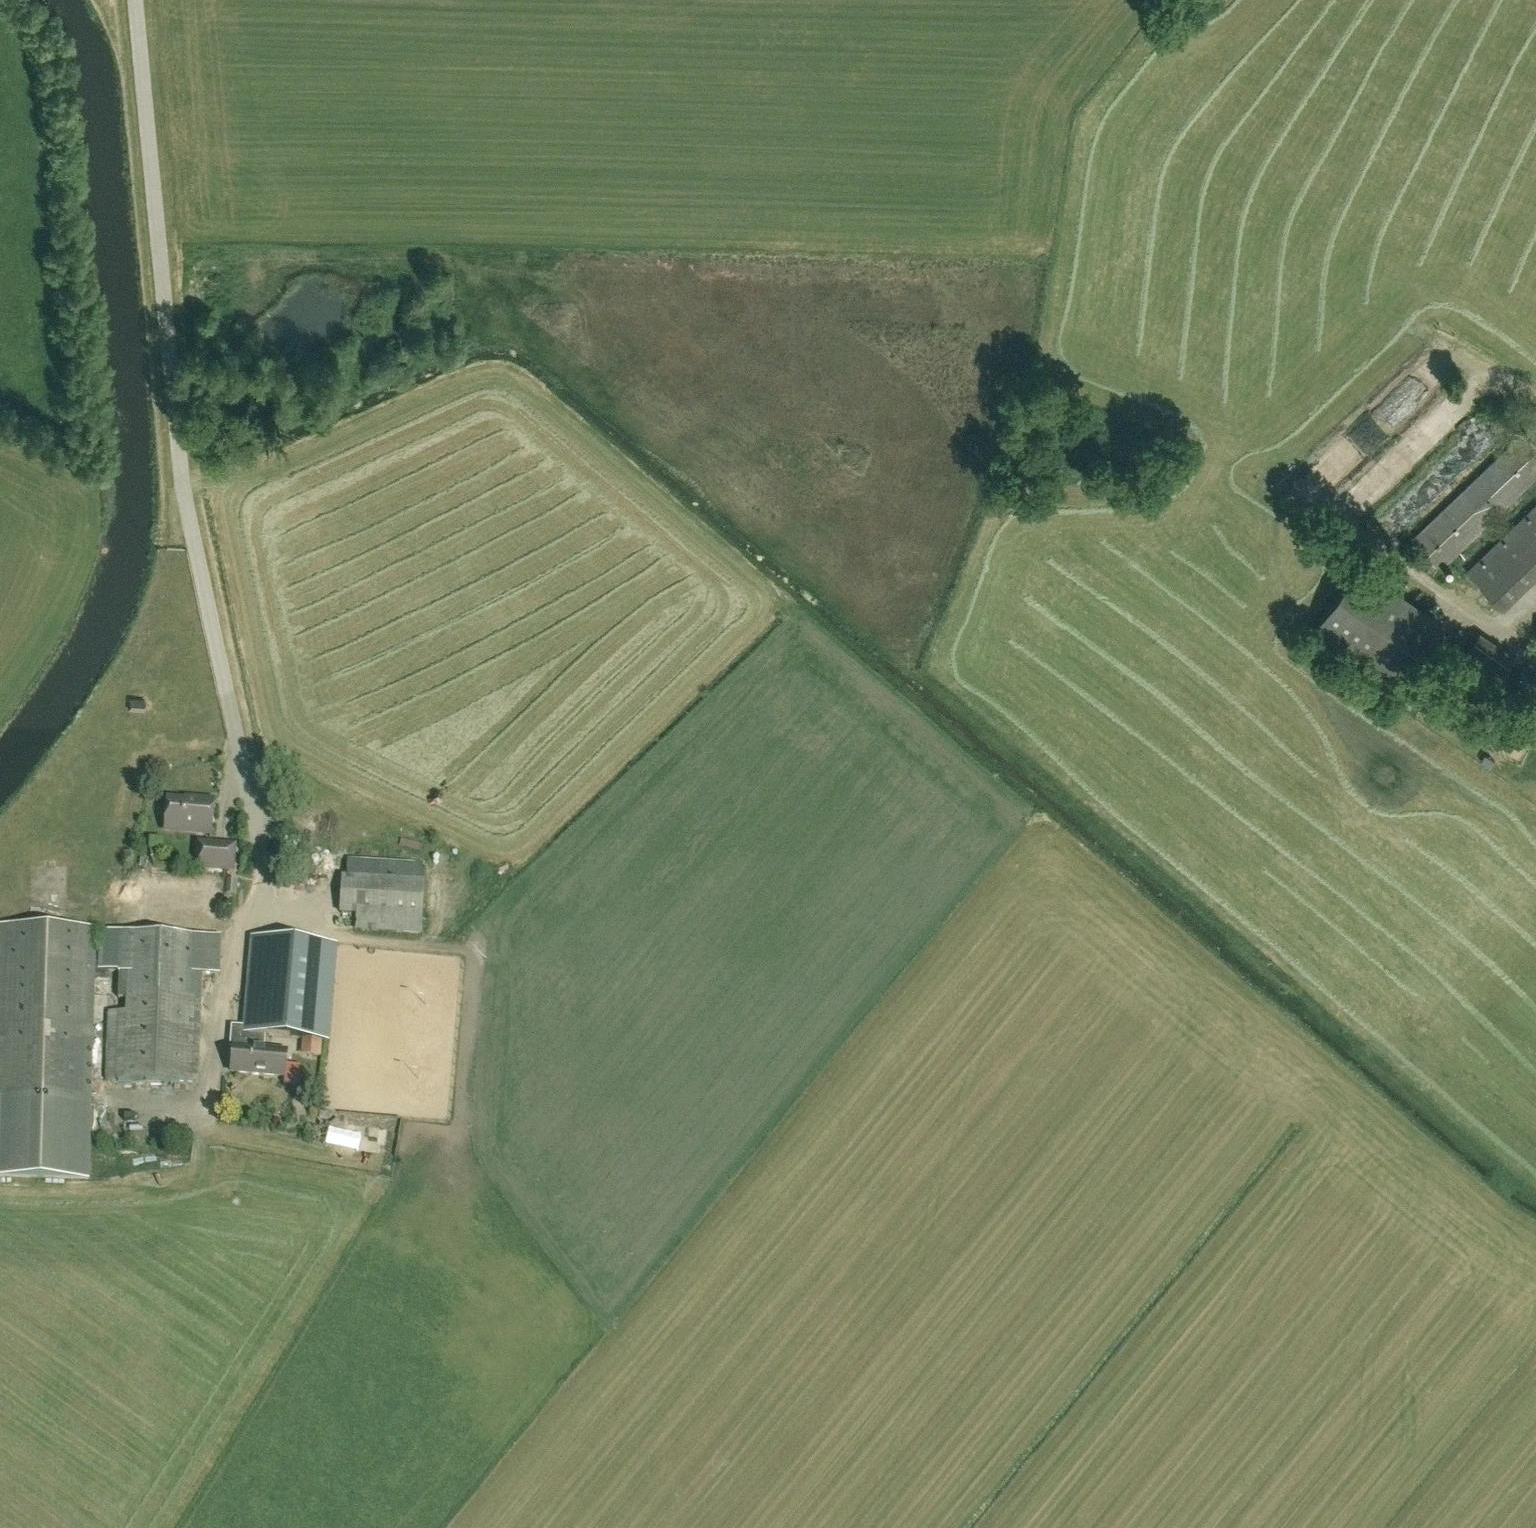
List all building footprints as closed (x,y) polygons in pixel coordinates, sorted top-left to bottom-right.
[(1400,400),(1387,409),(1401,428),(1414,419),(1400,400)] [(1410,536),(1440,568),(1535,477),(1535,421),(1410,536)] [(1535,576),(1535,504),(1466,572),(1502,609),(1535,576)] [(1428,616),(1353,558),(1309,616),(1383,674),(1428,616)] [(193,801),(169,799),(166,829),(211,834),(215,800),(194,798),(193,801)] [(196,867),(232,870),(235,847),(199,843),(196,867)] [(421,917),(423,881),(424,864),(347,860),(345,877),(343,877),(342,913),(356,913),(354,932),(421,936),(421,917)] [(223,931),(192,932),(193,965),(224,964),(223,931)] [(252,938),(244,1028),(244,1032),(264,1034),(302,1037),(300,1056),(320,1058),(322,1039),(327,1040),(335,944),(252,938)] [(263,1049),(264,1034),(244,1032),(244,1028),(233,1027),(230,1072),(284,1076),(286,1051),(263,1049)]
